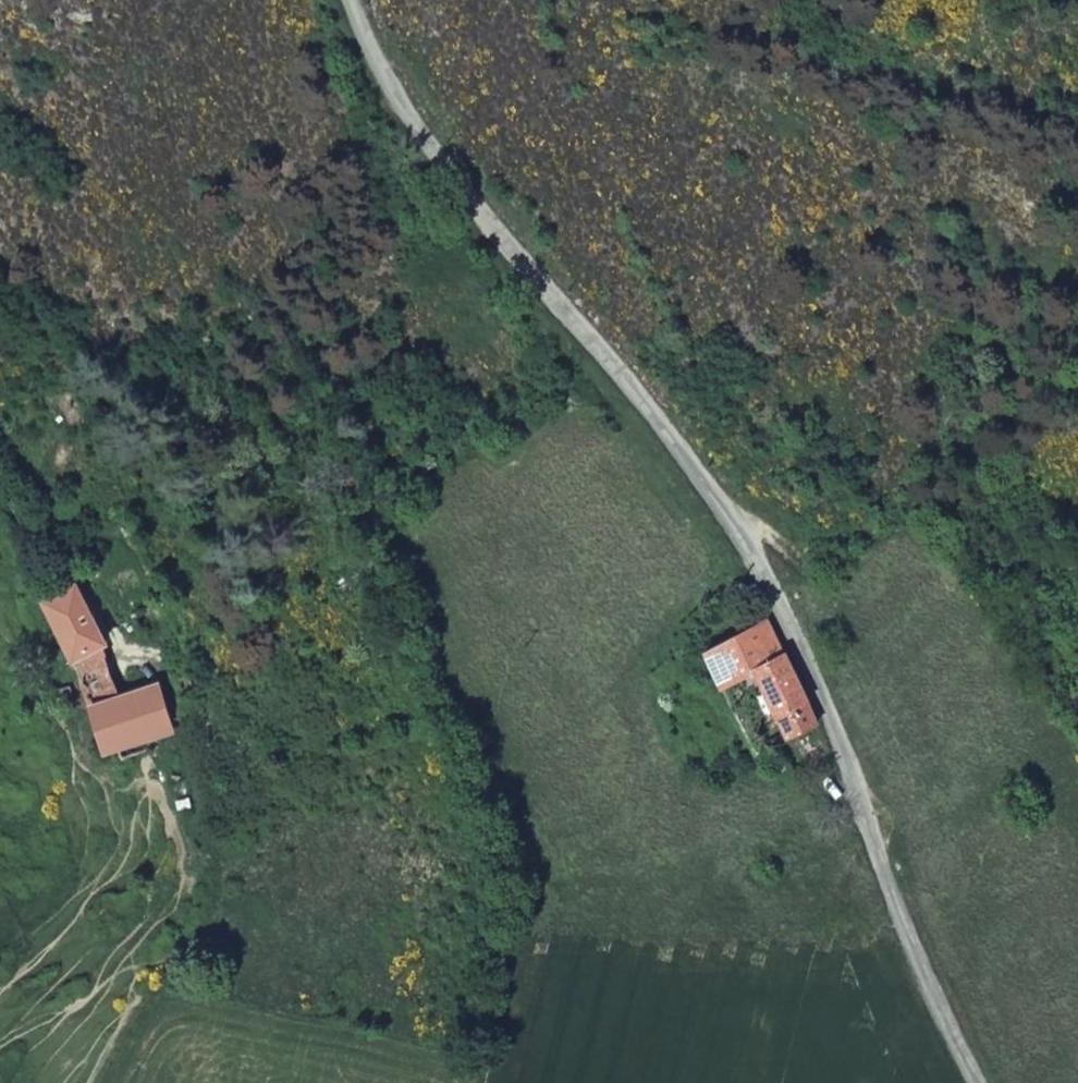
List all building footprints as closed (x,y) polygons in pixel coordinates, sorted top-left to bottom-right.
[(103,644),(73,585),(40,600),(69,661),(98,647),(103,644)] [(817,724),(767,619),(704,651),(720,684),(753,667),(788,738),(817,724)] [(69,661),(89,702),(116,694),(98,647),(69,661)] [(147,737),(170,730),(156,683),(116,694),(89,702),(100,750),(113,747),(117,760),(151,750),(147,737)]
